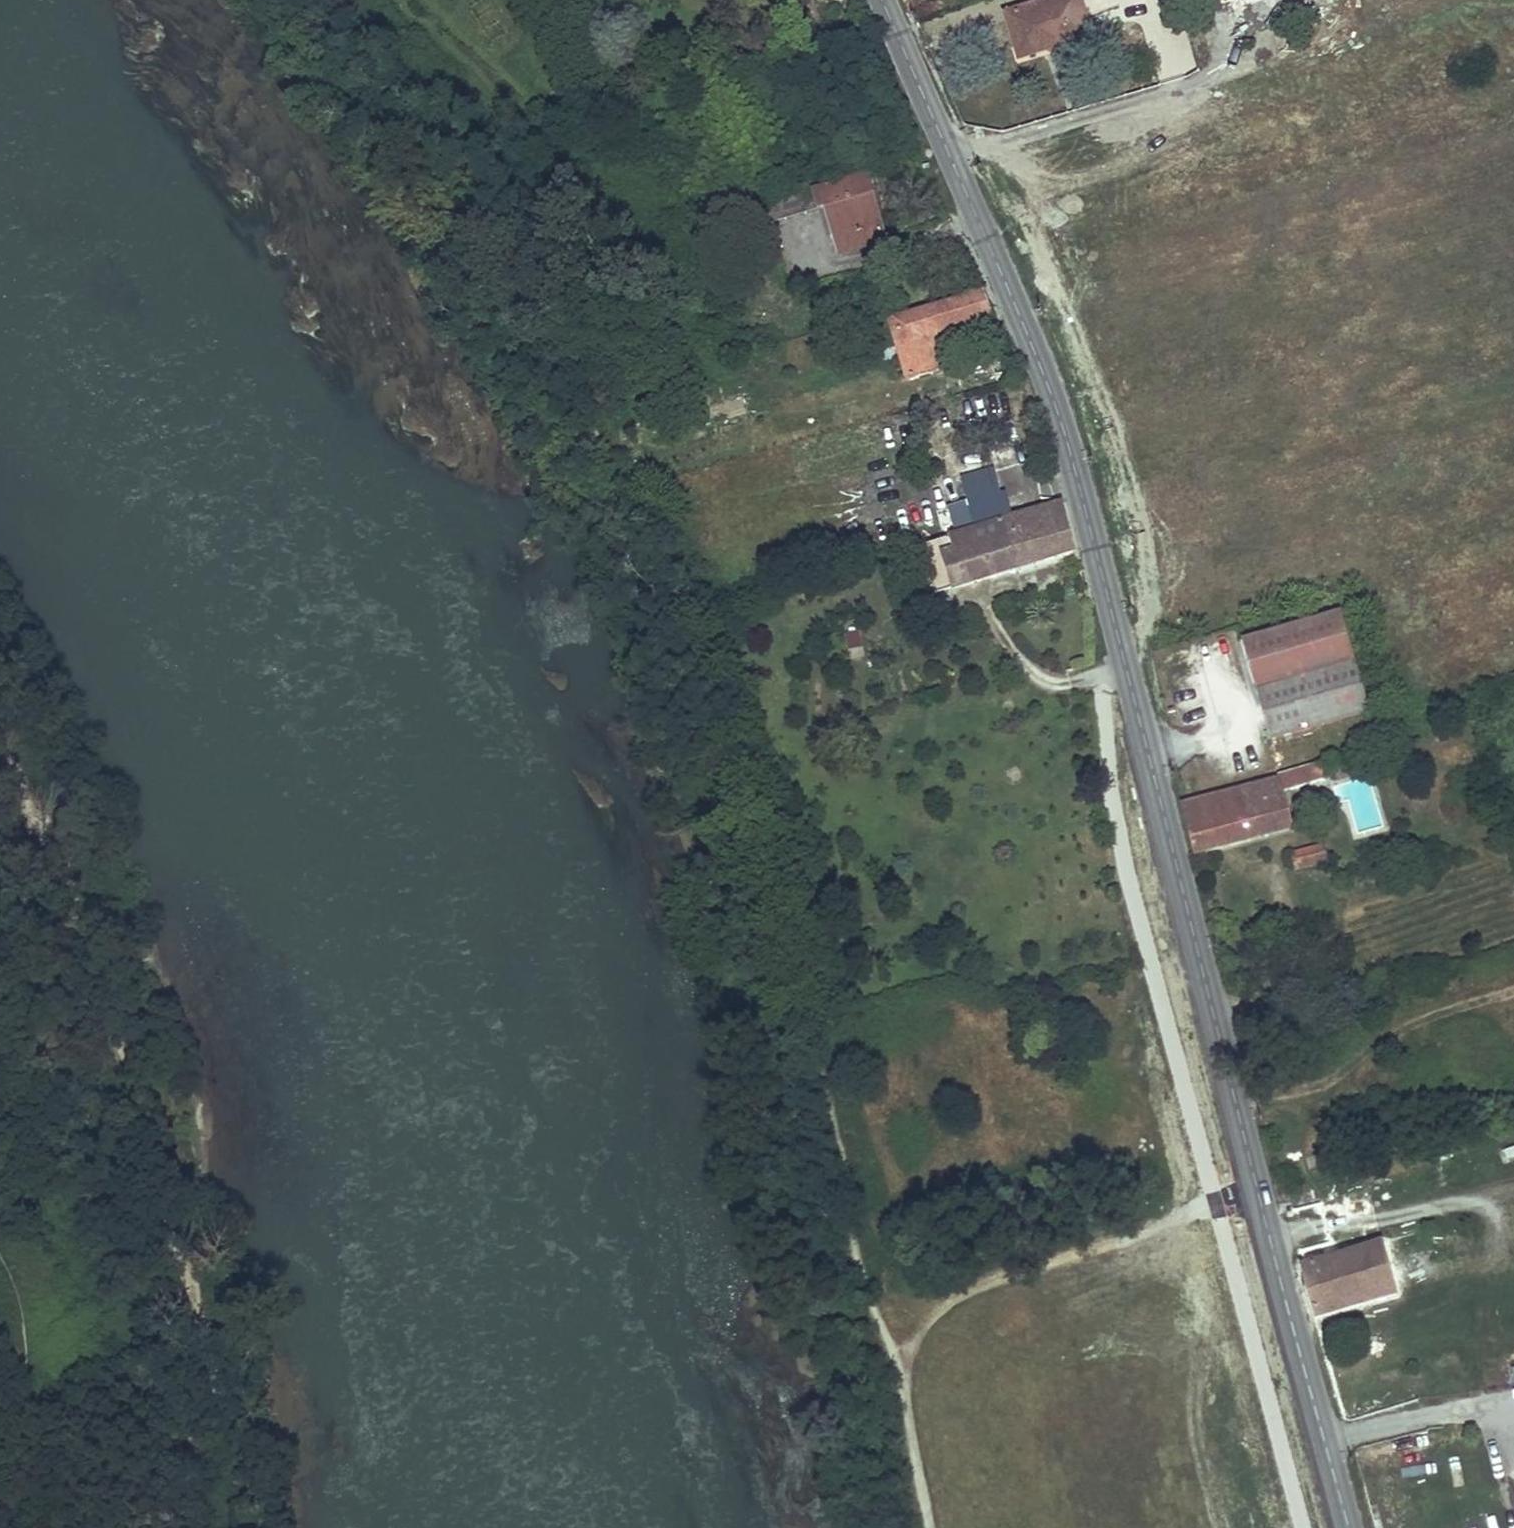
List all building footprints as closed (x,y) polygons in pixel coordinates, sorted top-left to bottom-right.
[(1007,13),(1018,48),(1049,38),(1052,48),(1091,36),(1079,0),(1049,0),(1007,13)] [(821,190),(766,206),(772,224),(826,208),(839,254),(884,239),(865,177),(821,190)] [(818,181),(764,197),(766,206),(821,190),(818,181)] [(984,289),(888,317),(906,380),(926,374),(931,372),(925,351),(935,348),(931,337),(935,335),(994,317),(984,289)] [(925,351),(931,372),(944,368),(935,335),(931,337),(935,348),(925,351)] [(967,503),(953,507),(960,530),(1006,515),(991,467),(959,477),(967,503)] [(1061,503),(918,548),(932,590),(960,582),(962,587),(1074,553),(1061,503)] [(1341,613),(1246,638),(1271,737),(1367,711),(1341,613)] [(1282,780),(1183,804),(1194,849),(1195,853),(1295,828),(1285,790),(1332,776),(1328,762),(1281,774),(1282,780)] [(1326,844),(1293,853),(1297,867),(1330,858),(1326,844)] [(1400,1238),(1383,1242),(1397,1294),(1415,1289),(1400,1238)] [(1383,1242),(1300,1265),(1314,1317),(1397,1294),(1383,1242)]
